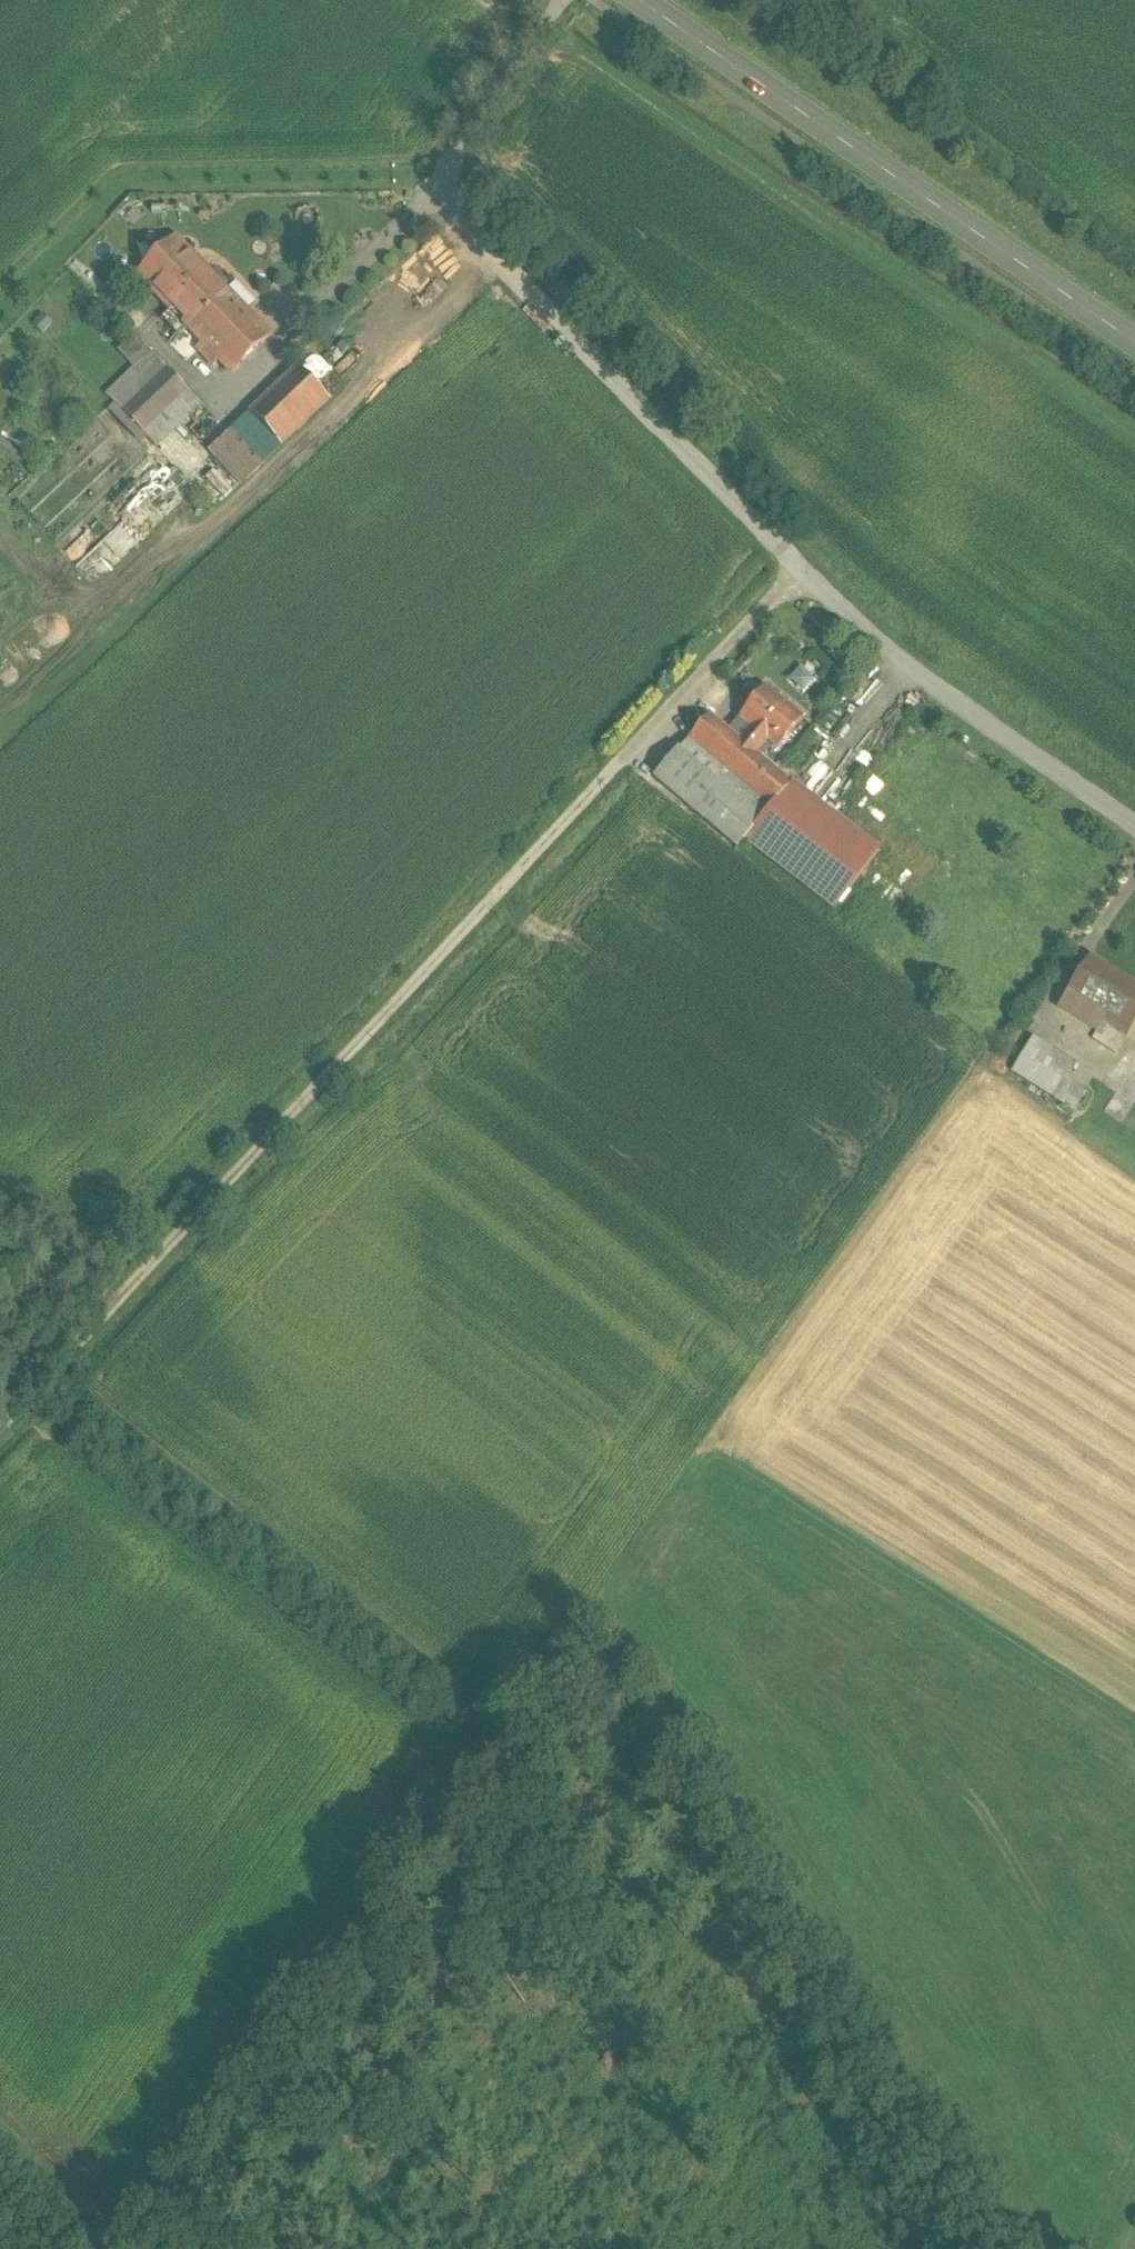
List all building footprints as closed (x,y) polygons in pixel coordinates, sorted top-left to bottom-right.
[(217,283),(177,242),(140,276),(180,318),(181,318),(217,283)] [(269,338),(217,283),(181,318),(205,344),(221,360),(233,372),(269,338)] [(149,439),(157,447),(201,405),(135,337),(71,399),(89,417),(109,398),(116,405),(149,439)] [(221,360),(205,344),(198,351),(214,367),(221,360)] [(329,401),(298,369),(209,453),(240,486),(329,401)] [(149,439),(116,405),(109,412),(142,446),(149,439)] [(818,723),(774,690),(746,726),(791,759),(818,723)] [(805,789),(715,717),(663,778),(844,916),(892,854),(805,789)] [(1095,962),(1062,1014),(1104,1041),(1111,1030),(1134,1045),(1134,987),(1095,962)] [(1080,1064),(1042,1039),(1019,1076),(1081,1113),(1093,1094),(1069,1079),(1080,1064)]
